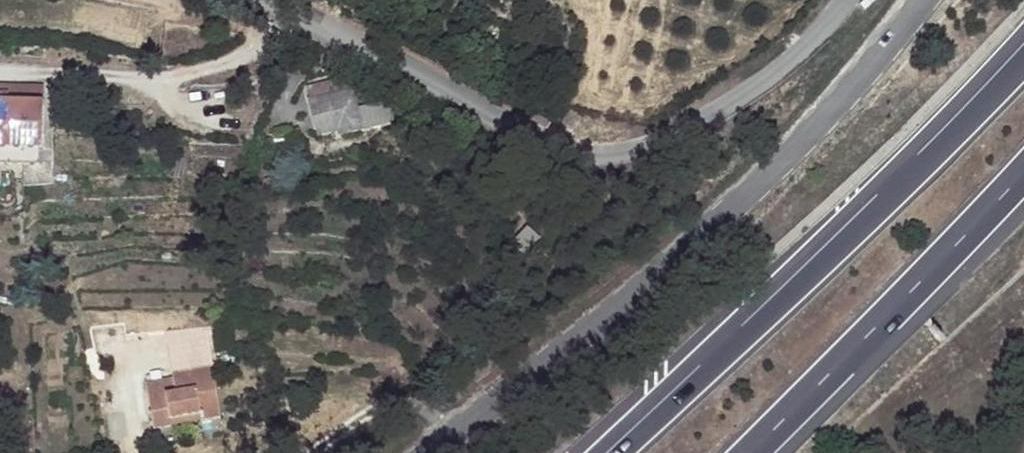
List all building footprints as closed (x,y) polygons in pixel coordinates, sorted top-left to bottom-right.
[(352,89),(338,78),(307,87),(317,126),(335,121),(337,131),(339,136),(363,129),(363,132),(393,124),(387,102),(358,109),(352,89)] [(0,84),(0,94),(9,94),(9,102),(37,103),(43,103),(44,86),(0,84)] [(9,102),(9,94),(0,94),(0,164),(39,165),(40,151),(41,151),(43,103),(37,103),(9,102)] [(337,131),(335,121),(317,126),(319,136),(337,131)] [(528,228),(513,244),(526,256),(540,239),(528,228)] [(221,351),(220,362),(235,363),(236,353),(221,351)] [(147,387),(214,380),(212,366),(172,374),(173,378),(146,382),(147,387)] [(154,430),(171,427),(170,420),(201,415),(202,422),(221,419),(214,380),(147,387),(154,430)] [(201,415),(170,420),(171,427),(202,422),(201,415)]
